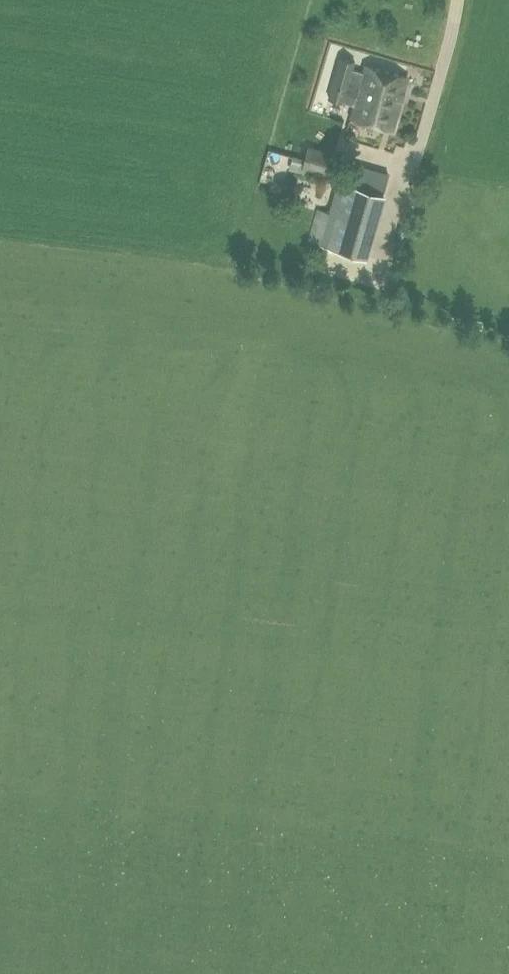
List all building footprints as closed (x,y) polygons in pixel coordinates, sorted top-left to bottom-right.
[(409,77),(366,65),(364,72),(353,69),(355,61),(339,57),(329,97),(355,104),(352,117),(395,129),(409,77)] [(336,152),(307,144),(301,166),(330,175),(336,152)] [(367,257),(386,193),(383,192),(389,172),(350,161),(344,182),(338,180),(328,211),(316,208),(307,240),(367,257)]
